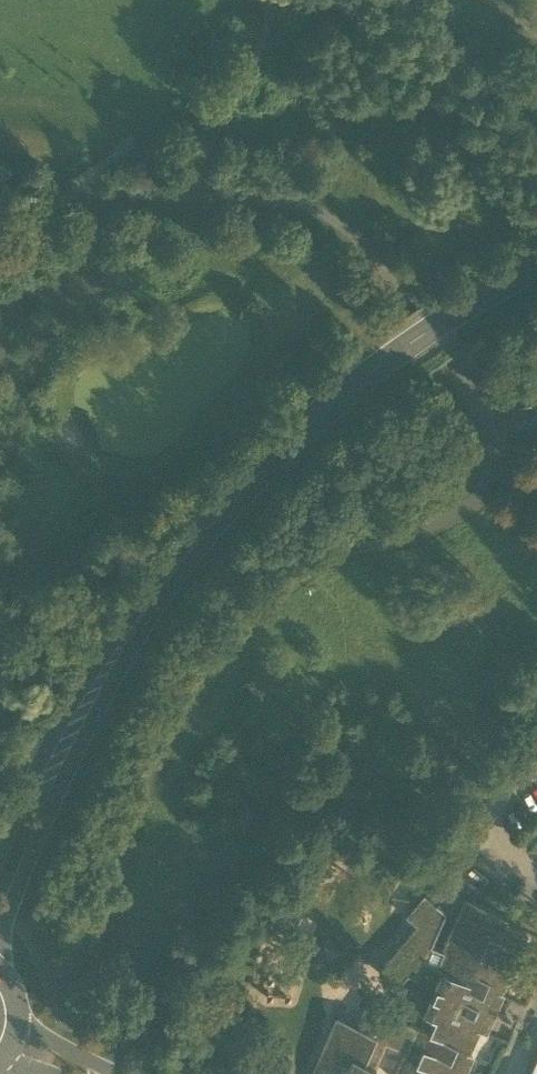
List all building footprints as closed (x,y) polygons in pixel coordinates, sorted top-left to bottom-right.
[(407,917),(418,926),(435,905),(424,896),(407,917)] [(458,1073),(460,1073),(464,1073),(472,1055),(467,1053),(477,1030),(484,1033),(502,993),(499,992),(509,969),(512,970),(521,949),(519,948),(526,931),(516,927),(504,921),(506,916),(472,901),(463,923),(457,921),(444,951),(437,967),(424,961),(416,979),(405,1005),(418,1011),(412,1024),(411,1025),(416,1028),(406,1051),(396,1073),(457,1073),(458,1073)] [(442,909),(436,904),(435,905),(418,926),(378,972),(396,988),(407,975),(416,979),(424,961),(437,967),(444,951),(431,946),(441,924),(437,920),(442,909)] [(446,912),(442,909),(437,920),(441,924),(446,912)] [(406,1051),(416,1028),(411,1025),(412,1024),(377,1009),(362,1027),(338,1017),(313,1073),(372,1073),(386,1042),(406,1051)]
